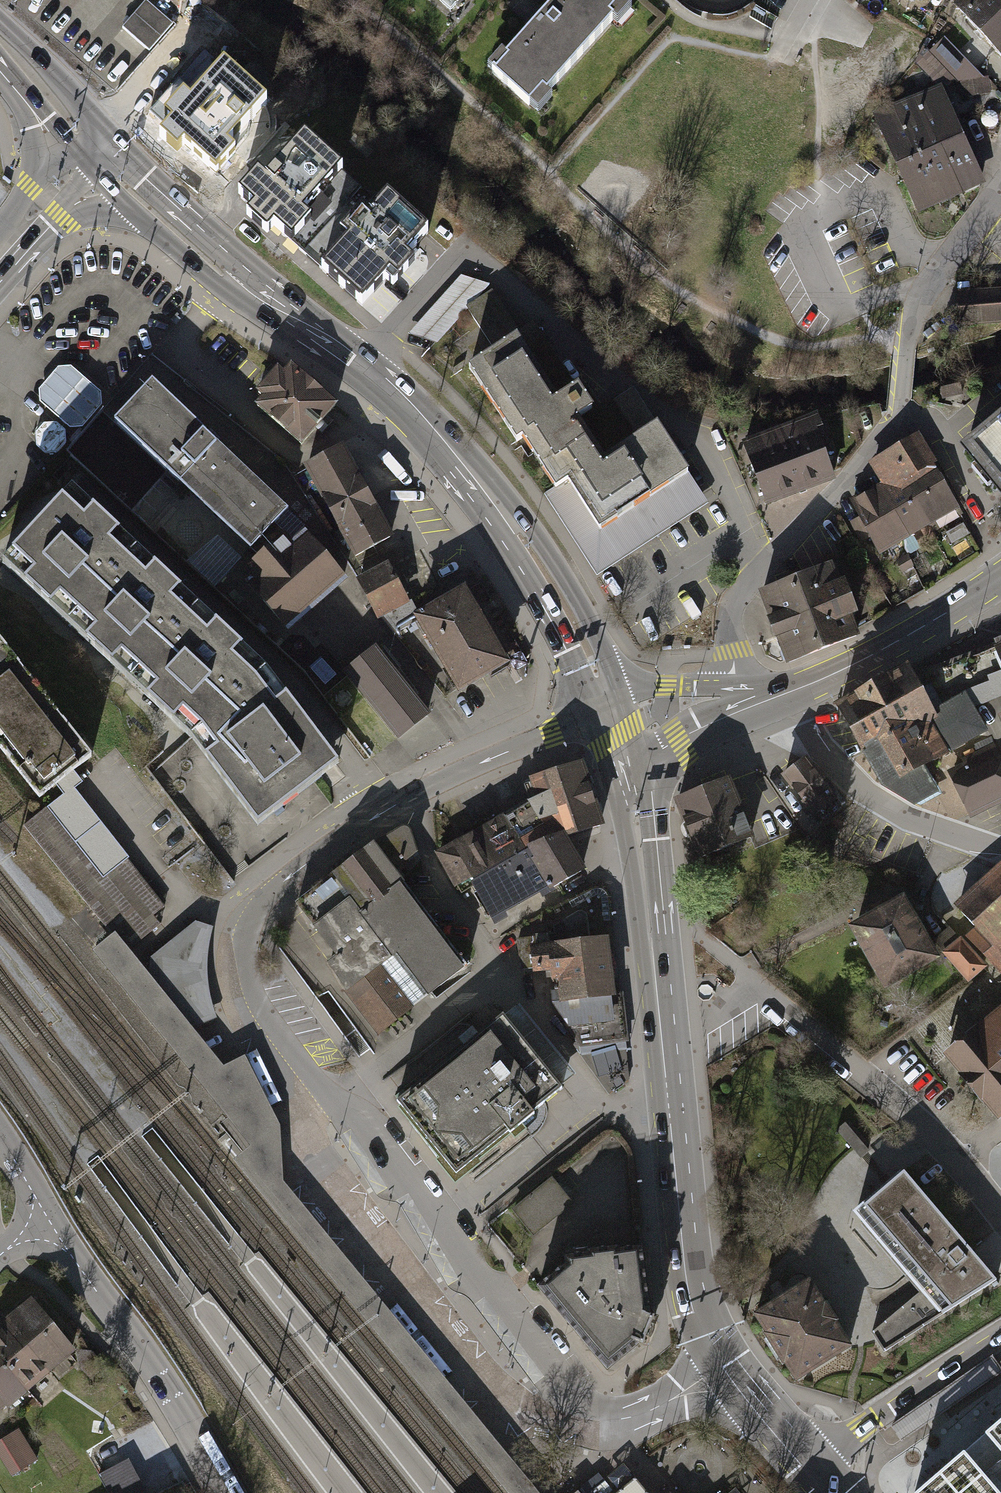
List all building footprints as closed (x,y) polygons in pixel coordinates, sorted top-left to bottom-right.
[(144,0),(120,27),(148,51),(171,24),(144,0)] [(448,18),(466,0),(429,0),(448,18)] [(484,68),(524,108),(632,1),(631,0),(552,0),(484,68)] [(1000,59),(1000,20),(982,0),(962,0),(953,8),(1000,59)] [(1000,20),(1000,0),(982,0),(1000,20)] [(259,55),(240,78),(263,97),(282,75),(259,55)] [(186,163),(222,195),(247,167),(238,159),(276,116),(226,72),(201,100),(178,80),(142,120),(165,141),(155,152),(178,173),(186,163)] [(958,79),(943,88),(956,109),(971,99),(958,79)] [(940,91),(903,106),(925,158),(962,142),(940,91)] [(903,106),(872,119),(894,171),(925,158),(903,106)] [(257,208),(250,215),(267,230),(274,222),(301,248),(348,195),(360,185),(304,135),(280,162),(274,157),(241,194),(257,208)] [(982,190),(962,142),(925,158),(945,206),(982,190)] [(945,206),(925,158),(894,171),(914,219),(945,206)] [(348,195),(301,248),(358,299),(382,272),(389,279),(409,256),(400,248),(423,222),(384,187),(364,210),(348,195)] [(961,291),(962,321),(1000,319),(1000,290),(961,291)] [(518,340),(466,373),(545,495),(564,482),(597,533),(684,477),(652,427),(601,460),(579,425),(594,416),(576,388),(556,400),(518,340)] [(58,368),(37,389),(38,401),(67,427),(84,429),(100,410),(101,392),(71,368),(58,368)] [(258,403),(253,409),(294,446),(333,404),(293,368),(282,380),(274,373),(251,397),(258,403)] [(147,384),(109,425),(165,477),(170,481),(175,486),(247,553),(257,542),(270,529),(285,513),(147,384)] [(51,454),(66,442),(52,424),(37,436),(51,454)] [(966,455),(1000,497),(1000,425),(966,455)] [(816,427),(744,451),(761,504),(833,479),(816,427)] [(914,536),(959,509),(915,437),(870,464),(881,482),(914,536)] [(346,447),(305,469),(355,559),(395,537),(346,447)] [(705,510),(684,477),(597,533),(564,482),(545,495),(596,578),(705,510)] [(882,556),(914,536),(881,482),(849,501),(882,556)] [(72,489),(3,563),(69,624),(138,550),(72,489)] [(305,530),(285,513),(270,529),(291,548),(294,550),(305,540),(302,537),(300,535),(305,530)] [(270,529),(257,542),(260,546),(265,550),(277,565),(294,550),(291,548),(270,529)] [(238,560),(212,536),(187,564),(213,588),(238,560)] [(265,550),(236,575),(286,633),(343,583),(305,540),(294,550),(277,565),(265,550)] [(69,624),(131,682),(202,608),(138,550),(69,624)] [(355,572),(376,617),(408,603),(387,558),(355,572)] [(860,628),(834,565),(764,594),(790,657),(860,628)] [(464,591),(416,619),(457,688),(505,660),(464,591)] [(267,671),(202,608),(131,682),(196,744),(267,671)] [(260,632),(264,637),(268,633),(264,628),(260,632)] [(39,797),(55,784),(73,770),(92,756),(0,640),(0,748),(39,797)] [(945,709),(941,711),(937,713),(930,716),(950,750),(987,730),(974,706),(1000,697),(1000,664),(994,647),(947,666),(927,675),(945,709)] [(347,674),(375,707),(403,684),(375,650),(347,674)] [(937,713),(912,667),(841,705),(866,751),(930,716),(937,713)] [(261,827),(315,786),(325,778),(342,766),(275,681),(267,671),(196,744),(198,749),(261,827)] [(403,684),(375,707),(398,735),(426,712),(403,684)] [(950,750),(930,716),(866,751),(886,785),(918,803),(938,791),(925,763),(950,750)] [(991,751),(947,772),(970,819),(1000,804),(1000,770),(991,751)] [(780,776),(796,799),(822,782),(806,759),(780,776)] [(545,795),(549,807),(558,836),(561,846),(602,833),(590,794),(581,765),(540,778),(545,795)] [(63,794),(23,825),(109,931),(125,951),(161,923),(154,914),(164,906),(71,788),(81,780),(73,770),(55,784),(63,794)] [(750,838),(728,781),(676,801),(698,858),(750,838)] [(822,782),(796,799),(814,826),(840,809),(822,782)] [(545,795),(503,819),(522,851),(558,836),(549,807),(545,795)] [(495,873),(467,890),(489,928),(547,893),(522,851),(503,819),(473,836),(495,873)] [(378,1037),(462,969),(390,874),(415,856),(406,829),(366,845),(295,902),(314,925),(309,929),(333,961),(323,968),(378,1037)] [(495,873),(473,836),(436,856),(457,894),(467,890),(495,873)] [(558,836),(522,851),(547,893),(582,872),(561,846),(558,836)] [(943,922),(994,980),(1000,974),(1000,872),(943,922)] [(934,954),(901,897),(842,931),(874,988),(934,954)] [(575,1048),(623,1042),(619,995),(611,995),(606,944),(589,945),(585,918),(576,914),(553,926),(552,936),(516,941),(520,971),(530,970),(531,976),(549,974),(551,1011),(575,1048)] [(196,920),(149,957),(147,977),(186,1027),(214,1016),(205,984),(205,950),(212,925),(196,920)] [(283,1184),(281,1129),(244,1057),(236,1062),(225,1068),(186,1027),(125,951),(109,931),(91,947),(251,1148),(242,1155),(234,1163),(507,1492),(538,1492),(283,1184)] [(950,1049),(975,1028),(954,1004),(930,1025),(950,1049)] [(948,1055),(996,1116),(1000,1112),(1000,1013),(948,1055)] [(568,1092),(505,1016),(394,1108),(456,1183),(568,1092)] [(988,1275),(899,1169),(855,1206),(924,1287),(945,1312),(988,1275)] [(533,1237),(577,1202),(557,1177),(513,1212),(533,1237)] [(563,1255),(564,1264),(537,1286),(607,1369),(638,1343),(642,1345),(654,1316),(650,1314),(641,1246),(619,1249),(619,1245),(589,1249),(589,1246),(571,1248),(572,1254),(563,1255)] [(849,1346),(808,1283),(755,1317),(796,1379),(849,1346)] [(945,1312),(924,1287),(873,1330),(886,1350),(945,1312)] [(29,1303),(5,1322),(49,1376),(73,1357),(29,1303)] [(28,1393),(49,1376),(5,1322),(0,1326),(0,1358),(28,1393)] [(0,1358),(0,1415),(28,1393),(0,1358)] [(915,1492),(1000,1492),(1000,1419),(915,1492)] [(0,1445),(0,1464),(11,1481),(37,1465),(17,1434),(0,1445)] [(98,1478),(107,1492),(143,1492),(125,1463),(98,1478)] [(635,1476),(615,1492),(649,1492),(641,1483),(638,1480),(635,1476)]
